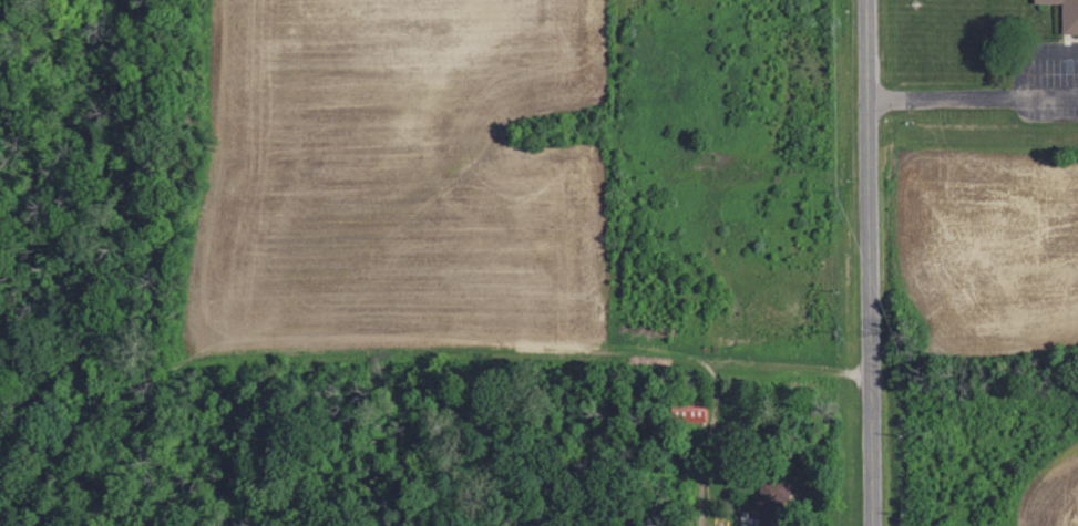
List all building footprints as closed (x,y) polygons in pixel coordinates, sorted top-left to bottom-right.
[(1033,3),(1033,0),(1077,0),(1077,32),(1061,32),(1060,2),(1033,3)] [(782,499),(782,525),(759,525),(759,509),(753,509),(753,495),(759,495),(759,478),(788,478),(788,499),(782,499)]
